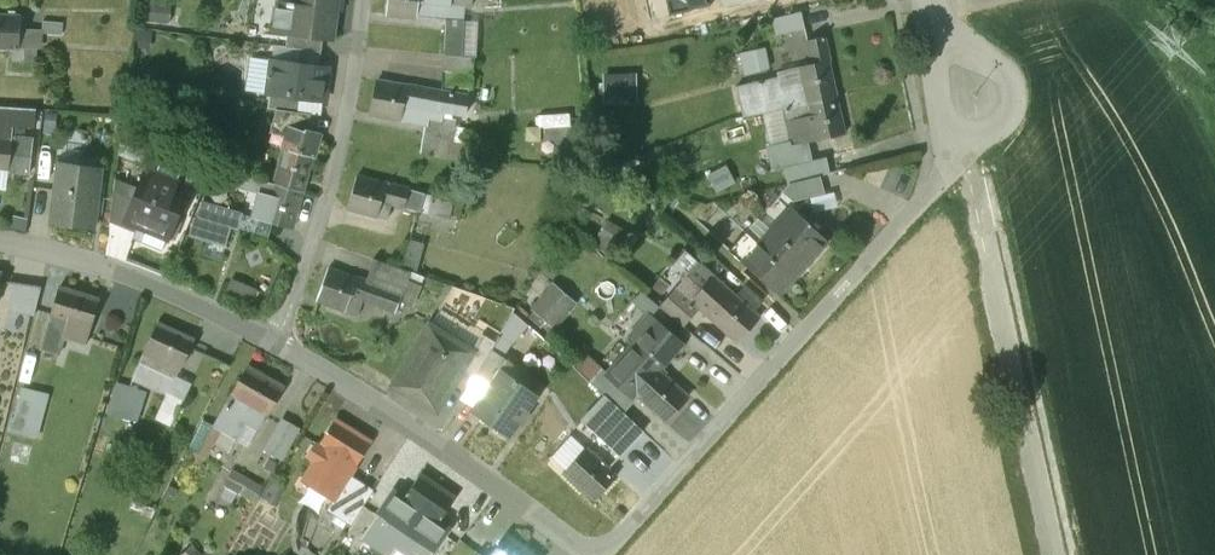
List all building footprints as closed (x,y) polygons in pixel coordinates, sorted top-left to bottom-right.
[(290,6),(276,4),(273,29),(321,36),(330,38),(335,0),(291,0),(290,6)] [(385,16),(417,19),(418,2),(438,4),(441,4),(442,0),(387,0),(385,16)] [(441,4),(438,4),(438,8),(449,9),(450,0),(442,0),(441,4)] [(0,13),(0,49),(19,50),(21,15),(0,13)] [(321,36),(288,32),(285,47),(318,52),(321,36)] [(823,37),(806,41),(811,64),(799,67),(807,103),(835,97),(828,62),(829,61),(823,37)] [(463,53),(444,53),(444,67),(463,67),(463,53)] [(326,69),(271,61),(266,94),(269,95),(300,99),(321,102),(326,69)] [(643,101),(642,71),(608,72),(609,102),(643,101)] [(404,84),(376,79),(370,115),(409,121),(411,105),(448,112),(452,91),(404,83),(404,84)] [(300,99),(269,95),(267,108),(298,113),(300,99)] [(835,97),(807,103),(811,123),(800,125),(804,142),(844,133),(835,97)] [(0,106),(0,125),(13,126),(33,128),(35,108),(0,106)] [(0,125),(0,170),(28,173),(32,139),(12,137),(13,126),(0,125)] [(425,125),(422,152),(461,156),(464,129),(425,125)] [(87,132),(58,127),(56,146),(84,150),(87,132)] [(298,150),(285,147),(275,183),(302,191),(313,156),(314,156),(321,132),(305,128),(298,150)] [(102,166),(58,159),(50,220),(93,226),(102,166)] [(145,166),(125,220),(169,236),(190,183),(145,166)] [(248,174),(231,169),(226,184),(243,189),(247,176),(248,174)] [(385,183),(357,175),(348,209),(377,217),(382,201),(404,207),(409,186),(386,180),(385,183)] [(275,183),(247,176),(243,189),(259,193),(252,216),(292,227),(302,191),(275,183)] [(816,176),(785,184),(790,202),(821,195),(816,176)] [(240,211),(202,201),(198,218),(197,217),(192,236),(225,246),(231,227),(235,228),(240,211)] [(755,243),(742,232),(725,251),(776,296),(791,278),(786,273),(798,260),(804,265),(825,241),(792,212),(773,233),(768,228),(755,243)] [(410,272),(373,259),(366,278),(380,284),(403,292),(410,272)] [(697,264),(688,274),(702,286),(711,276),(697,264)] [(356,278),(329,267),(316,301),(355,316),(362,299),(373,303),(380,284),(366,278),(357,275),(356,278)] [(758,318),(711,276),(702,286),(688,302),(735,344),(758,318)] [(257,287),(230,277),(225,290),(252,300),(257,287)] [(41,285),(13,281),(9,310),(35,313),(41,285)] [(403,292),(380,284),(373,303),(396,312),(403,292)] [(553,284),(532,310),(553,329),(567,312),(568,313),(569,312),(568,311),(575,303),(574,303),(570,307),(550,290),(554,285),(553,284)] [(99,296),(60,285),(48,325),(74,333),(78,322),(90,326),(99,296)] [(636,340),(630,348),(633,351),(610,377),(635,401),(637,399),(665,423),(688,397),(658,370),(680,344),(649,317),(632,336),(636,340)] [(195,339),(157,322),(140,359),(165,371),(170,361),(182,366),(195,339)] [(471,351),(430,327),(395,384),(436,409),(462,368),(471,352),(471,351)] [(482,334),(471,351),(471,352),(462,368),(474,375),(495,342),(482,334)] [(31,350),(24,379),(37,382),(45,353),(31,350)] [(490,350),(474,377),(489,387),(500,371),(502,372),(508,362),(490,350)] [(599,371),(591,364),(581,375),(597,390),(609,377),(601,370),(599,371)] [(283,386),(247,367),(213,428),(237,441),(246,424),(256,430),(265,413),(268,415),(283,386)] [(502,372),(500,371),(489,387),(471,414),(505,438),(535,395),(502,372)] [(610,377),(609,377),(597,390),(623,414),(635,401),(610,377)] [(147,392),(114,383),(105,413),(138,423),(147,392)] [(45,394),(18,387),(7,431),(34,438),(45,394)] [(283,418),(265,450),(282,460),(301,428),(283,418)] [(334,418),(317,445),(315,443),(307,454),(315,459),(307,473),(318,480),(317,483),(335,495),(338,497),(352,476),(348,473),(369,440),(334,418)] [(594,458),(583,448),(575,457),(578,460),(564,475),(594,502),(617,477),(595,457),(594,458)] [(237,469),(231,491),(264,500),(270,477),(237,469)] [(420,473),(403,497),(393,491),(360,538),(384,554),(391,554),(396,549),(405,554),(431,554),(449,529),(438,521),(455,497),(420,473)] [(352,476),(338,497),(335,495),(326,510),(351,526),(374,490),(352,476)] [(306,546),(323,554),(331,554),(345,531),(322,518),(306,546)] [(507,537),(493,554),(531,554),(507,537)]
